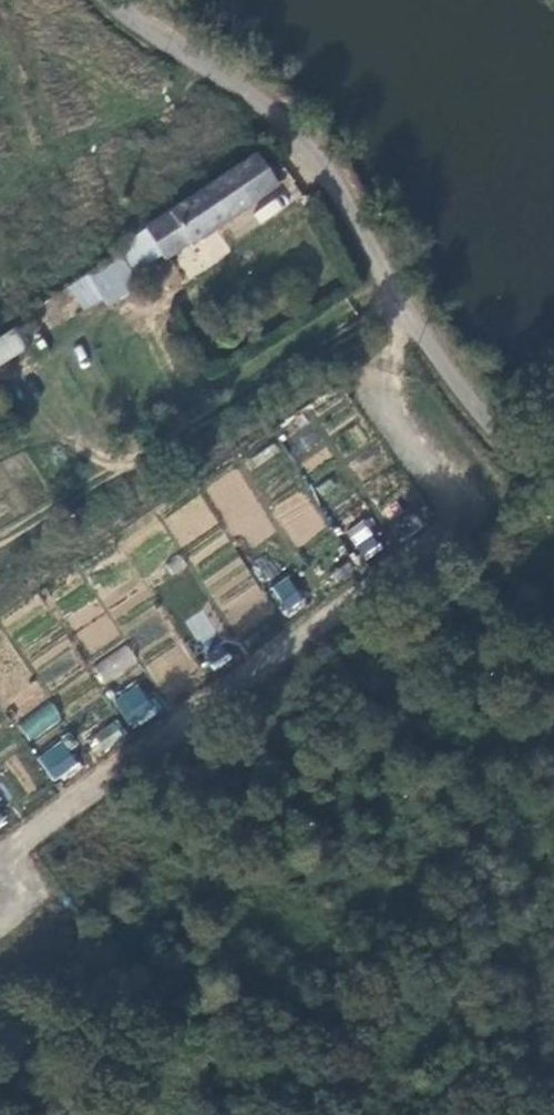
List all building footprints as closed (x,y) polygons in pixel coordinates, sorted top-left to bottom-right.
[(276,184),(255,155),(146,228),(147,229),(164,254),(166,258),(276,184)] [(262,223),(283,206),(275,196),(254,213),(262,223)] [(125,252),(89,275),(110,307),(142,286),(134,274),(164,254),(147,229),(121,246),(125,252)] [(27,348),(14,329),(0,338),(0,365),(27,348)] [(270,510),(296,547),(326,527),(300,489),(270,510)] [(362,520),(344,532),(364,560),(382,548),(362,520)] [(269,586),(282,613),(303,603),(290,576),(269,586)] [(255,583),(238,595),(247,609),(265,597),(255,583)] [(196,644),(215,636),(205,610),(185,618),(196,644)] [(92,666),(104,684),(138,662),(126,643),(92,666)] [(129,728),(157,714),(140,680),(112,695),(129,728)] [(29,741),(62,719),(50,701),(17,723),(29,741)] [(116,719),(86,739),(96,754),(126,735),(116,719)] [(53,782),(81,766),(65,739),(37,755),(53,782)]
